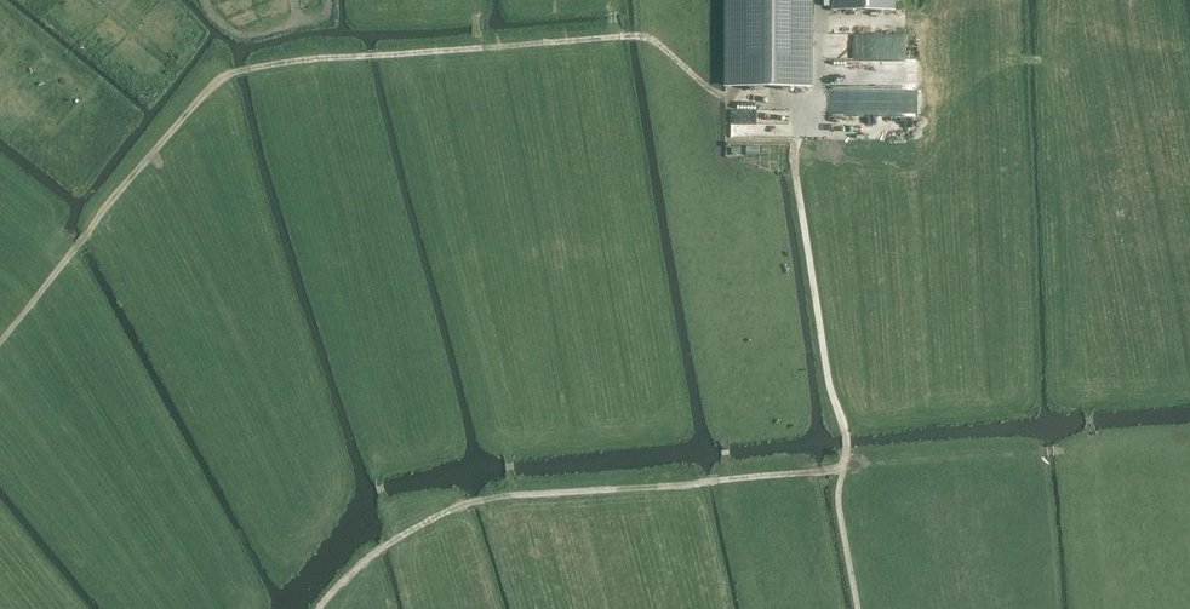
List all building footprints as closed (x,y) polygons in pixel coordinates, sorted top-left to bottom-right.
[(725,86),(809,86),(812,86),(812,0),(726,0),(725,86)] [(831,10),(895,10),(895,0),(831,0),(831,10)] [(909,58),(910,33),(862,31),(861,43),(890,45),(889,57),(909,58)]
